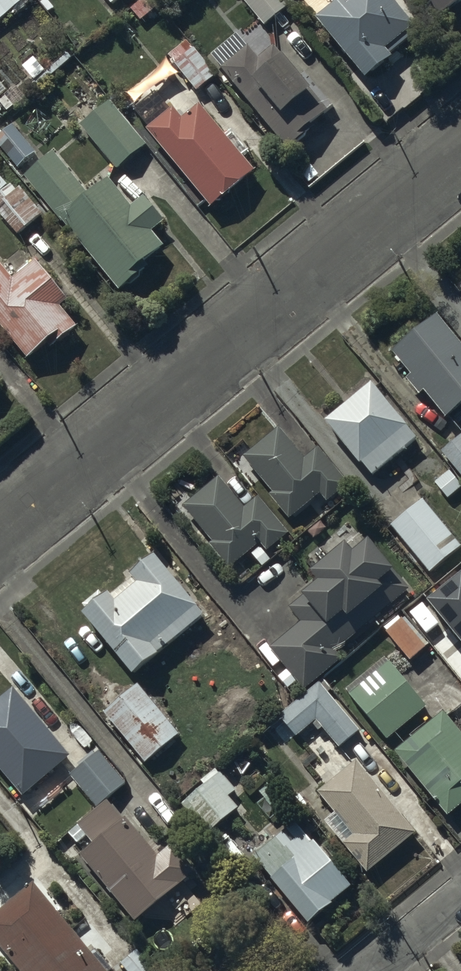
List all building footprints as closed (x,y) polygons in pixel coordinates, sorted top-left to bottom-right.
[(24,0),(0,0),(0,18),(24,0)] [(145,0),(132,8),(141,21),(153,13),(145,0)] [(264,24),(289,4),(287,0),(245,0),(264,24)] [(314,13),(370,82),(393,64),(386,55),(423,26),(402,0),(331,0),(314,13)] [(441,11),(454,0),(432,0),(441,11)] [(236,26),(209,48),(287,147),(314,126),(310,121),(328,107),(276,41),(259,55),(236,26)] [(110,97),(81,122),(117,165),(146,141),(110,97)] [(174,104),(147,125),(212,203),(254,167),(200,102),(184,115),(174,104)] [(0,133),(0,144),(16,165),(36,150),(15,122),(0,133)] [(52,149),(24,173),(120,286),(148,262),(143,256),(161,240),(150,228),(164,216),(145,193),(132,204),(107,175),(88,191),(52,149)] [(18,233),(43,212),(21,185),(17,188),(12,182),(9,184),(1,174),(0,174),(0,212),(18,233)] [(1,321),(26,353),(46,338),(51,345),(77,324),(60,302),(67,296),(37,258),(13,277),(0,261),(0,322),(1,321)] [(438,310),(392,348),(411,372),(406,375),(419,391),(424,387),(446,414),(460,401),(460,338),(438,310)] [(417,435),(372,379),(325,417),(360,460),(362,459),(372,472),(417,435)] [(304,455),(280,425),(244,454),(272,489),(269,492),(289,516),(321,490),(327,499),(350,481),(319,443),(304,455)] [(442,451),(460,473),(460,435),(442,451)] [(434,481),(448,497),(460,487),(460,480),(451,467),(434,481)] [(245,505),(220,474),(183,504),(212,539),(210,541),(230,566),(250,549),(263,565),(272,557),(266,550),(290,530),(260,493),(245,505)] [(391,523),(430,570),(460,545),(460,543),(423,497),(391,523)] [(301,619),(271,645),(288,667),(278,675),(288,687),(298,679),(304,687),(343,657),(336,648),(408,586),(391,565),(394,563),(369,534),(366,537),(361,531),(349,541),(347,538),(313,566),(320,574),(303,589),(307,594),(292,607),(301,619)] [(109,588),(83,609),(134,671),(159,650),(158,649),(205,610),(155,548),(129,570),(137,580),(116,597),(109,588)] [(424,635),(460,680),(460,610),(453,617),(450,614),(424,635)] [(399,614),(384,626),(411,658),(428,644),(404,614),(401,616),(399,614)] [(385,654),(346,687),(388,736),(427,703),(385,654)] [(331,687),(323,677),(280,714),(297,734),(312,721),(318,728),(322,725),(339,745),(360,728),(329,690),(331,687)] [(138,681),(104,709),(146,760),(180,731),(138,681)] [(23,795),(72,754),(15,684),(0,697),(0,767),(23,795)] [(395,747),(448,813),(460,803),(460,729),(443,707),(395,747)] [(99,749),(70,772),(96,803),(124,780),(99,749)] [(336,809),(324,819),(368,870),(416,829),(357,758),(319,790),(336,809)] [(204,783),(182,802),(207,831),(238,806),(227,793),(235,787),(216,765),(200,779),(204,783)] [(122,817),(106,798),(68,830),(77,841),(87,833),(93,840),(74,856),(80,863),(86,858),(137,918),(203,862),(179,834),(158,852),(125,814),(122,817)] [(296,820),(255,854),(309,919),(332,900),(331,899),(352,882),(307,827),(304,830),(296,820)] [(0,908),(0,943),(21,970),(110,970),(109,969),(112,967),(96,947),(92,951),(35,880),(0,908)] [(121,961),(129,970),(161,970),(139,946),(121,961)]
